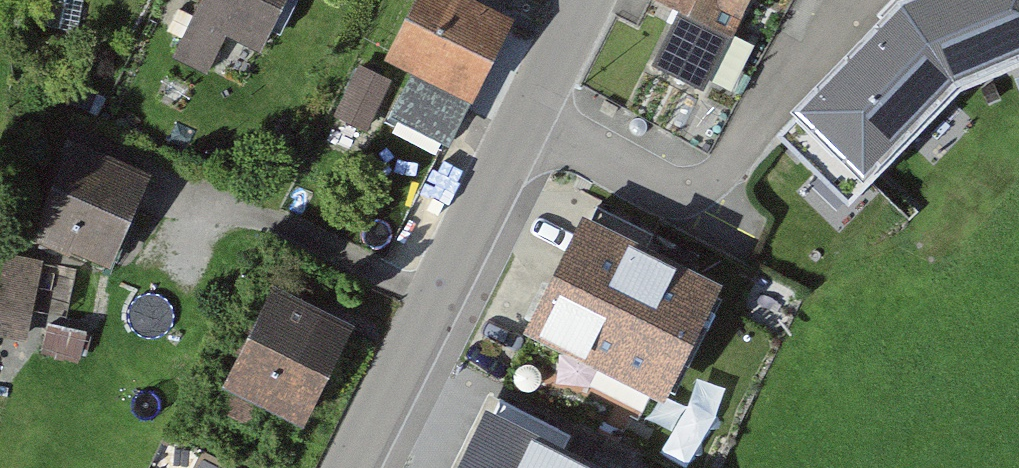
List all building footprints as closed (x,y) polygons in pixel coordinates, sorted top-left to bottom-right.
[(186,56),(222,72),(237,38),(269,52),(292,0),(211,0),(186,56)] [(467,0),(430,0),(399,65),(423,76),(401,122),(463,151),(522,26),(467,0)] [(656,3),(741,42),(760,0),(657,0),(656,3)] [(775,136),(848,210),(966,94),(1018,70),(1018,0),(927,0),(903,11),(775,136)] [(154,175),(80,146),(43,241),(117,270),(154,175)] [(722,294),(581,224),(523,340),(665,410),(722,294)] [(6,257),(0,285),(0,337),(22,342),(38,264),(6,257)] [(364,333),(286,292),(236,385),(314,427),(364,333)] [(485,423),(471,452),(462,467),(572,467),(485,423)]
